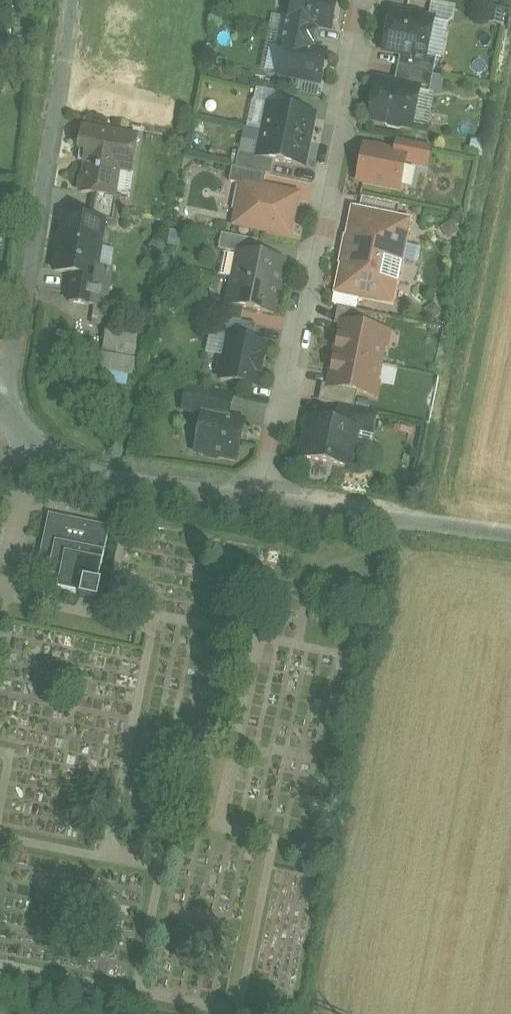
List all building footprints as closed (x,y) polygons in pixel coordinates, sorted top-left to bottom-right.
[(290,19),(290,20),(318,26),(332,28),(337,0),(294,0),(290,19)] [(412,12),(407,15),(392,12),(385,48),(401,52),(426,57),(426,56),(437,58),(440,58),(448,23),(426,19),(422,14),(412,12)] [(318,26),(290,20),(290,19),(286,18),(283,31),(315,38),(318,26)] [(315,38),(283,31),(280,45),(284,46),(285,45),(313,50),(315,38)] [(313,50),(285,45),(284,46),(279,74),(298,78),(321,82),(327,53),(313,50)] [(426,57),(401,52),(398,68),(433,75),(437,58),(426,56),(426,57)] [(433,75),(398,68),(395,84),(419,89),(419,90),(430,93),(433,75)] [(321,82),(298,78),(295,92),(321,97),(324,83),(321,82)] [(395,84),(378,81),(371,117),(386,120),(389,125),(399,127),(404,124),(412,126),(419,90),(419,89),(395,84)] [(288,94),(257,88),(254,101),(270,104),(286,107),(288,94)] [(173,127),(178,106),(126,95),(122,116),(173,127)] [(286,107),(270,104),(264,131),(310,140),(309,139),(314,114),(315,114),(315,113),(286,107)] [(259,156),(264,131),(246,127),(241,152),(259,156)] [(137,136),(84,128),(80,149),(87,150),(85,163),(87,163),(85,178),(81,178),(79,190),(82,191),(82,192),(95,194),(114,197),(114,196),(119,168),(132,170),(137,136)] [(310,140),(264,131),(259,156),(259,157),(274,160),(304,167),(305,166),(304,166),(309,140),(310,140)] [(431,146),(398,139),(395,152),(407,155),(406,161),(427,166),(431,146)] [(395,152),(365,146),(358,180),(400,189),(406,161),(407,155),(395,152)] [(241,152),(239,151),(236,167),(266,173),(271,174),(274,160),(259,157),(259,156),(241,152)] [(236,167),(233,166),(229,181),(243,184),(243,183),(264,187),(266,173),(236,167)] [(264,187),(243,183),(243,184),(235,224),(290,235),(298,194),(264,187)] [(114,197),(95,194),(93,206),(116,210),(115,211),(117,212),(120,197),(114,196),(114,197)] [(400,205),(362,197),(360,209),(398,216),(400,205)] [(116,210),(93,206),(91,219),(105,221),(105,223),(113,224),(115,211),(116,210)] [(360,209),(353,207),(347,235),(405,248),(411,219),(398,216),(360,209)] [(91,219),(64,215),(55,271),(73,274),(69,302),(95,306),(104,307),(110,269),(98,267),(105,223),(105,221),(91,219)] [(257,241),(222,234),(219,249),(226,251),(239,253),(240,252),(255,255),(257,241)] [(405,248),(347,235),(335,293),(394,305),(405,248)] [(255,255),(240,252),(239,253),(226,251),(221,275),(234,278),(280,287),(279,287),(284,262),(285,262),(285,261),(255,255)] [(280,287),(234,278),(229,305),(274,314),(274,313),(279,288),(280,288),(280,287)] [(225,304),(209,300),(206,314),(221,318),(222,318),(225,304)] [(104,307),(95,306),(92,324),(102,326),(103,325),(102,325),(105,308),(104,307)] [(374,314),(338,306),(335,323),(343,325),(343,324),(371,329),(374,314)] [(222,318),(221,318),(218,335),(229,338),(230,336),(253,341),(257,325),(222,318)] [(371,329),(343,324),(343,325),(339,346),(337,345),(335,355),(379,364),(383,346),(382,345),(384,332),(371,329)] [(138,339),(106,334),(103,351),(135,357),(138,339)] [(253,341),(230,336),(229,338),(226,357),(221,360),(219,372),(222,377),(221,380),(256,387),(260,372),(262,372),(265,359),(262,358),(265,344),(253,341)] [(135,357),(103,351),(100,368),(133,374),(135,357)] [(379,364),(335,355),(333,364),(335,364),(331,385),(330,386),(358,392),(371,395),(374,381),(376,382),(379,364)] [(358,392),(330,386),(331,385),(323,383),(319,401),(341,405),(355,408),(358,392)] [(233,395),(190,386),(184,411),(203,415),(204,414),(228,419),(233,395)] [(355,408),(341,405),(337,425),(357,429),(357,430),(372,433),(376,412),(355,408)] [(228,419),(204,414),(203,415),(196,451),(204,452),(207,457),(217,459),(222,456),(237,459),(245,422),(228,419)] [(337,425),(320,421),(317,437),(306,435),(302,457),(350,466),(357,430),(357,429),(337,425)] [(110,526),(49,514),(39,561),(51,563),(49,575),(60,577),(58,589),(82,594),(81,597),(98,601),(102,584),(98,583),(110,526)]
